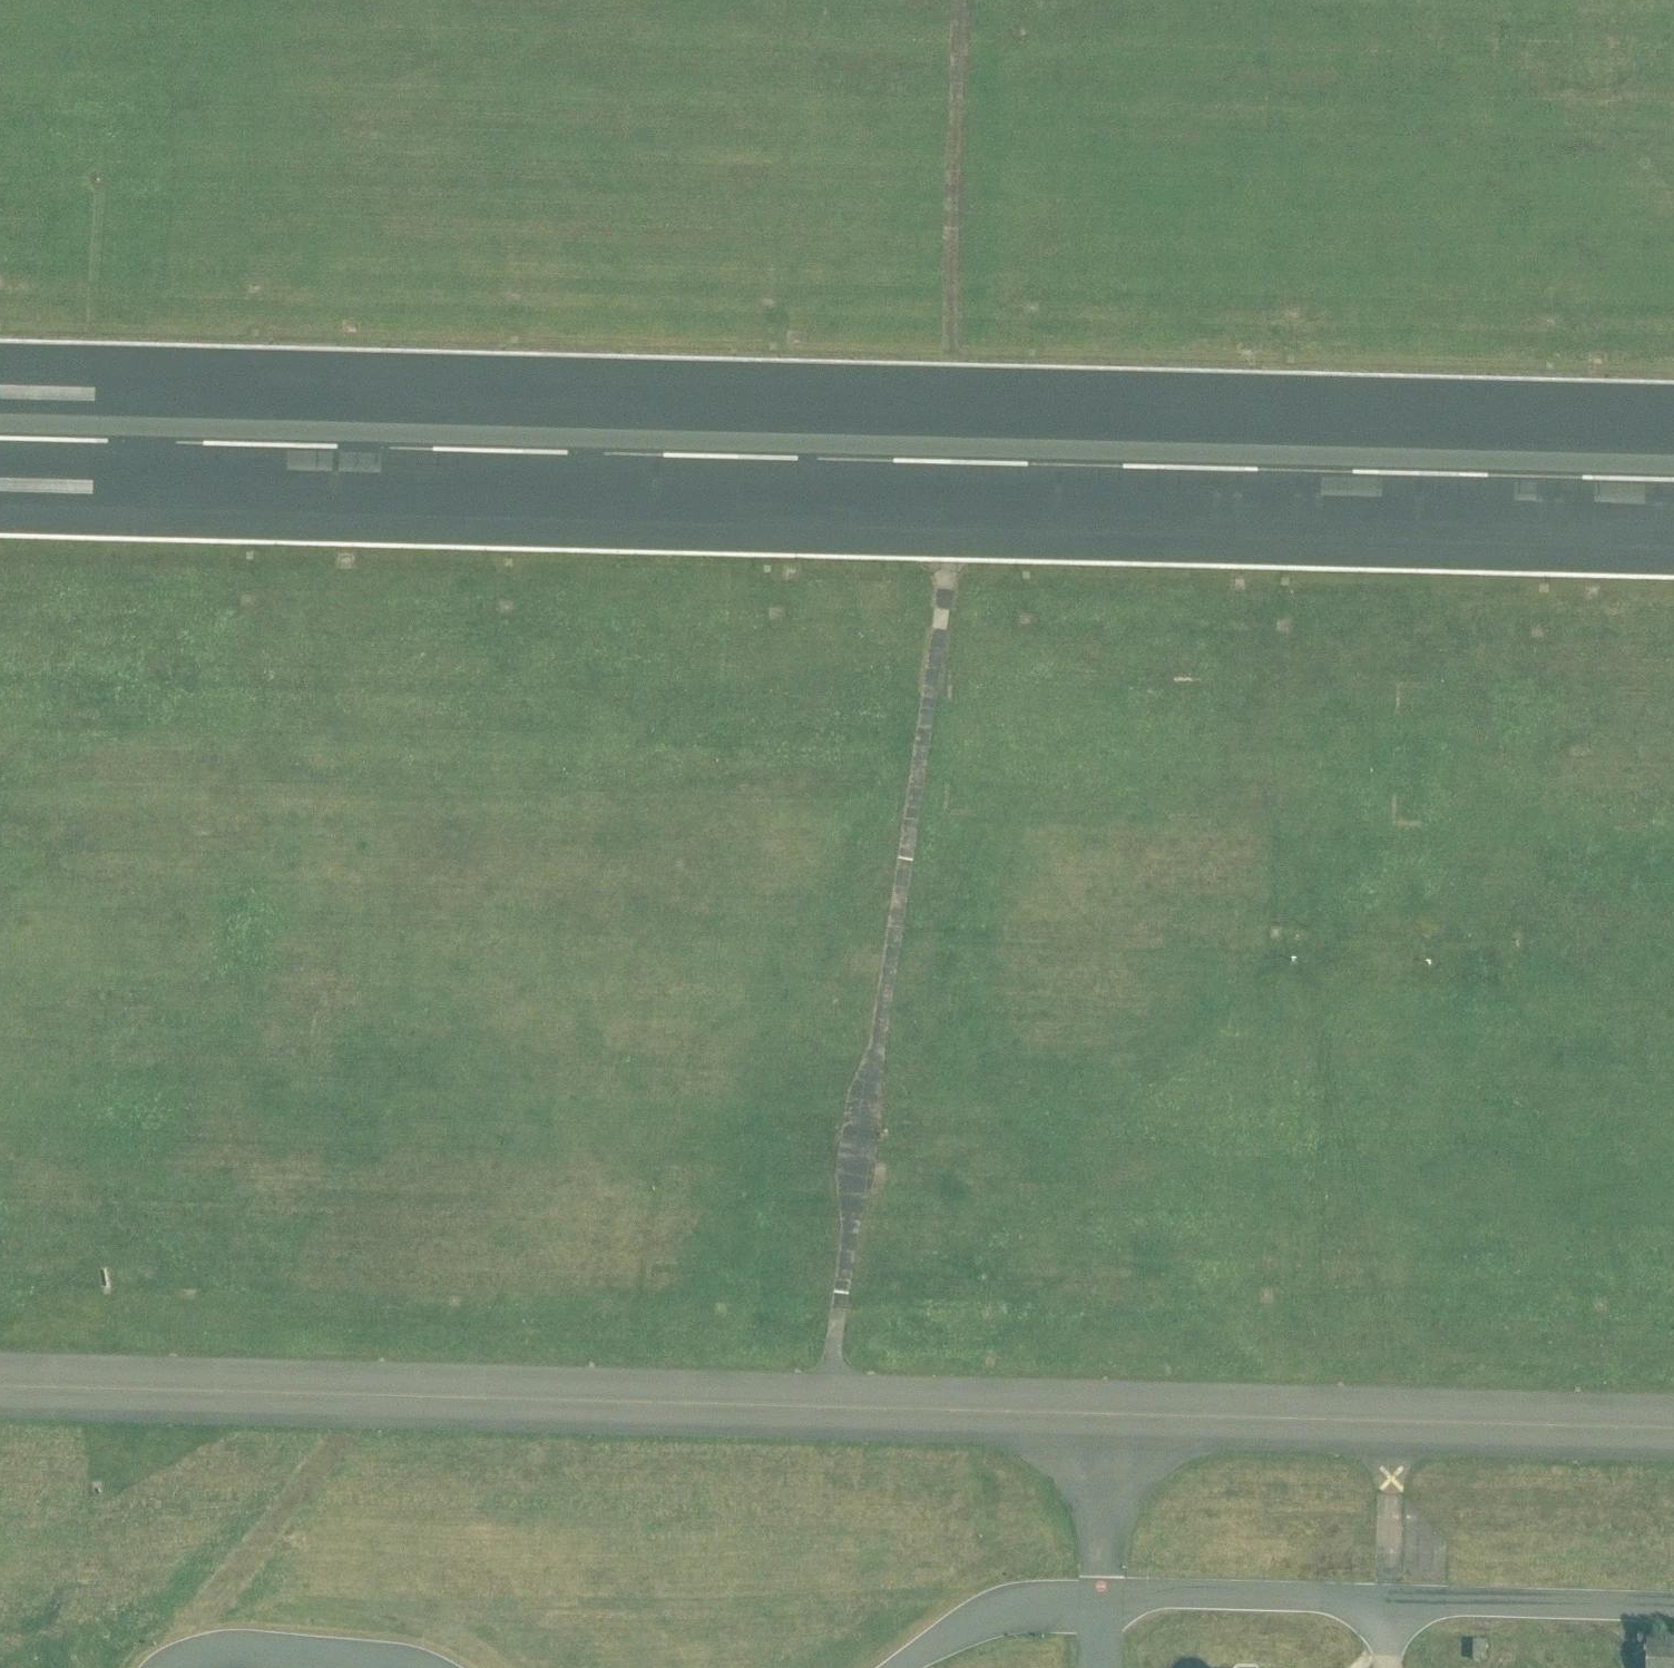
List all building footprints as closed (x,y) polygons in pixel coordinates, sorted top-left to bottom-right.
[(1655,1640),(1655,1637),(1651,1632),(1644,1632),(1640,1637),(1639,1643),(1644,1648),(1647,1648),(1647,1649),(1644,1649),(1644,1656),(1647,1656),(1647,1667),(1673,1667),(1673,1640),(1655,1640)]
